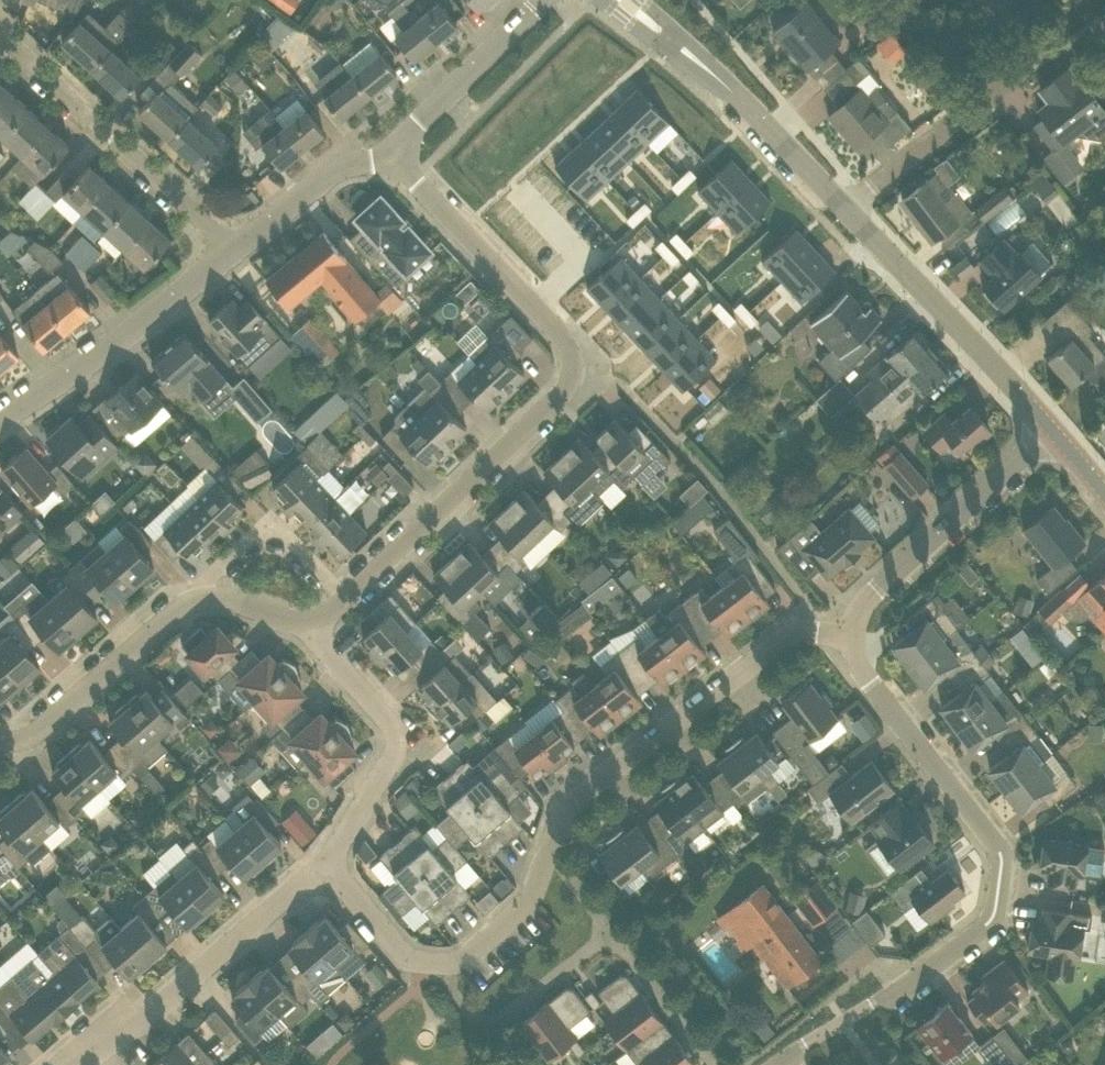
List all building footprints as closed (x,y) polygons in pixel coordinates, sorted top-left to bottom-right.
[(142,12),(144,10),(132,0),(130,0),(121,11),(120,10),(112,18),(127,31),(143,12),(142,12)] [(343,0),(326,0),(323,3),(330,8),(338,7),(343,0)] [(375,7),(385,6),(403,30),(396,36),(414,59),(436,41),(417,18),(406,4),(402,0),(369,0),(375,7)] [(434,5),(417,18),(436,41),(457,24),(439,1),(434,5)] [(807,1),(773,30),(808,70),(809,69),(825,87),(846,69),(836,56),(831,50),(841,41),(807,1)] [(58,23),(61,4),(48,2),(44,20),(58,23)] [(120,38),(106,25),(90,11),(63,40),(93,68),(111,48),(120,38)] [(155,24),(143,12),(127,31),(125,33),(137,44),(155,24)] [(282,41),(269,27),(259,38),(271,51),(282,41)] [(891,32),(878,44),(893,62),(907,50),(891,32)] [(353,74),(369,95),(397,72),(381,52),(371,40),(344,62),(353,74)] [(164,65),(180,49),(171,41),(155,58),(164,65)] [(201,53),(189,41),(171,62),(183,73),(201,53)] [(264,69),(276,57),(262,43),(250,55),(264,69)] [(93,68),(123,95),(142,75),(111,48),(93,68)] [(888,146),(912,126),(898,110),(878,87),(882,83),(860,58),(846,69),(825,87),(841,105),(829,115),(856,147),(875,131),(888,146)] [(1090,76),(1104,78),(1104,74),(1104,64),(1091,62),(1090,76)] [(249,84),(235,68),(226,77),(225,78),(240,93),(241,92),(249,84)] [(1036,124),(1055,149),(1044,157),(1063,181),(1076,171),(1071,164),(1078,158),(1065,141),(1075,134),(1103,138),(1104,137),(1104,109),(1081,77),(1078,80),(1069,68),(1052,81),(1056,86),(1045,95),(1050,101),(1039,110),(1045,117),(1036,124)] [(325,97),(341,117),(369,95),(353,74),(325,97)] [(8,88),(0,81),(0,98),(8,88)] [(158,90),(140,110),(170,137),(188,117),(199,105),(174,82),(163,88),(160,92),(158,90)] [(29,107),(8,88),(0,98),(0,132),(3,135),(29,107)] [(638,88),(618,107),(649,141),(670,121),(638,88)] [(211,92),(204,100),(202,102),(214,113),(223,103),(211,92)] [(49,126),(29,107),(3,135),(24,154),(49,126)] [(628,160),(649,141),(618,107),(597,126),(628,160)] [(303,149),(324,131),(306,108),(284,125),(303,149)] [(200,165),(218,145),(188,117),(170,137),(200,165)] [(284,125),(263,143),(281,166),(303,149),(284,125)] [(30,209),(47,189),(37,181),(70,145),(49,126),(24,154),(11,165),(32,185),(19,200),(30,209)] [(628,160),(597,126),(576,145),(607,179),(628,160)] [(576,145),(556,165),(587,198),(607,179),(576,145)] [(903,199),(935,239),(971,211),(950,184),(963,174),(948,156),(935,165),(939,171),(929,179),(929,178),(903,199)] [(752,179),(732,158),(698,190),(718,211),(752,179)] [(1044,172),(1037,162),(1027,170),(1035,180),(1044,172)] [(84,210),(85,211),(111,183),(89,163),(54,202),(74,221),(84,210)] [(696,174),(690,168),(681,176),(687,183),(696,174)] [(1032,182),(1047,201),(1059,192),(1044,172),(1035,180),(1032,182)] [(687,183),(681,176),(672,185),(678,191),(687,183)] [(752,179),(718,211),(737,232),(771,200),(752,179)] [(105,229),(131,201),(111,183),(85,211),(105,229)] [(974,208),(976,210),(985,220),(1014,197),(1013,196),(1007,188),(1004,184),(974,208)] [(1007,188),(1013,196),(1019,192),(1013,184),(1007,188)] [(47,189),(30,209),(39,217),(56,198),(47,189)] [(628,199),(635,207),(642,201),(634,193),(628,199)] [(429,252),(431,250),(381,196),(357,218),(364,226),(351,238),(405,297),(440,264),(429,252)] [(151,220),(131,201),(105,229),(125,247),(151,220)] [(642,216),(651,207),(645,201),(636,209),(642,216)] [(627,217),(633,224),(642,216),(636,209),(627,217)] [(125,247),(146,266),(172,239),(151,220),(125,247)] [(0,236),(0,242),(7,252),(25,239),(15,225),(0,236)] [(816,249),(797,228),(763,259),(783,280),(816,249)] [(323,278),(356,318),(365,329),(376,319),(368,309),(379,300),(388,311),(403,298),(389,282),(376,293),(324,230),(267,279),(290,306),(323,278)] [(679,246),(685,240),(677,231),(670,237),(679,246)] [(76,261),(93,242),(84,233),(66,252),(76,261)] [(984,283),(987,287),(983,290),(998,305),(1001,302),(1004,306),(1054,260),(1034,238),(1019,252),(1006,237),(981,259),(995,273),(984,283)] [(52,248),(36,239),(29,246),(50,271),(63,261),(52,248)] [(663,239),(656,245),(664,254),(671,248),(663,239)] [(679,246),(687,256),(694,249),(685,240),(679,246)] [(103,251),(93,242),(76,261),(85,270),(103,251)] [(671,248),(664,254),(673,263),(680,257),(671,248)] [(802,301),(836,270),(816,249),(783,280),(802,301)] [(607,307),(640,276),(621,255),(587,287),(607,307)] [(974,265),(967,256),(955,265),(962,275),(974,265)] [(977,283),(988,268),(978,261),(967,276),(977,283)] [(1056,276),(1064,286),(1077,275),(1069,265),(1056,276)] [(683,275),(692,284),(699,278),(690,268),(683,275)] [(68,328),(91,309),(70,285),(59,271),(49,280),(36,290),(68,328)] [(91,282),(108,301),(118,293),(101,273),(91,282)] [(607,307),(626,328),(659,296),(640,276),(607,307)] [(464,304),(481,288),(471,278),(455,294),(464,304)] [(866,310),(847,289),(811,322),(812,324),(815,320),(837,344),(820,360),(837,379),(839,376),(871,347),(862,337),(882,318),(871,305),(866,310)] [(36,290),(23,300),(13,309),(24,322),(23,324),(44,348),(68,328),(36,290)] [(679,317),(659,296),(626,328),(645,348),(679,317)] [(250,364),(260,354),(280,334),(249,299),(238,308),(232,302),(233,299),(210,320),(250,364)] [(1085,372),(1104,393),(1104,392),(1104,352),(1090,335),(1092,332),(1090,330),(1093,327),(1069,299),(1043,320),(1064,344),(1049,357),(1072,383),(1085,372)] [(719,300),(713,306),(721,315),(728,309),(719,300)] [(743,316),(750,310),(742,301),(735,307),(743,316)] [(721,315),(729,324),(736,318),(728,309),(721,315)] [(743,316),(752,325),(758,319),(750,310),(743,316)] [(533,336),(512,314),(470,353),(509,394),(519,385),(516,382),(525,373),(513,361),(523,351),(521,348),(533,336)] [(645,348),(664,369),(698,338),(679,317),(645,348)] [(339,350),(310,318),(291,335),(320,367),(339,350)] [(774,325),(765,334),(772,342),(782,333),(774,325)] [(932,348),(915,329),(886,354),(892,360),(854,393),(839,376),(837,379),(816,397),(831,415),(843,404),(855,417),(932,348)] [(19,354),(0,331),(0,370),(19,354)] [(227,379),(185,331),(153,359),(176,386),(185,379),(203,400),(227,379)] [(402,343),(402,335),(390,335),(390,343),(402,343)] [(717,358),(698,338),(664,369),(683,390),(717,358)] [(920,392),(949,368),(932,348),(855,417),(866,429),(915,386),(920,392)] [(471,392),(487,409),(496,401),(499,404),(509,394),(470,353),(451,371),(441,381),(461,402),(471,392)] [(425,364),(418,357),(412,362),(419,370),(425,364)] [(458,436),(467,428),(451,411),(461,402),(441,381),(429,368),(419,378),(427,385),(408,403),(451,449),(461,439),(458,436)] [(120,437),(131,427),(133,429),(163,403),(136,373),(107,399),(118,412),(107,422),(120,437)] [(229,389),(257,420),(272,407),(244,376),(229,389)] [(699,386),(711,399),(722,388),(710,376),(699,386)] [(727,390),(734,404),(752,395),(745,381),(727,390)] [(360,421),(362,424),(373,414),(365,405),(361,400),(352,407),(350,410),(360,421)] [(417,452),(429,464),(438,456),(441,459),(451,449),(408,403),(395,415),(396,423),(383,435),(407,461),(417,452)] [(925,431),(932,439),(940,449),(952,439),(964,452),(990,428),(971,406),(953,421),(945,413),(925,431)] [(50,434),(47,437),(83,477),(119,444),(90,413),(79,423),(72,415),(61,425),(59,423),(48,432),(50,434)] [(304,414),(291,426),(304,439),(317,427),(315,425),(320,421),(313,413),(308,418),(304,414)] [(642,484),(670,458),(643,429),(634,437),(616,418),(597,436),(608,447),(634,475),(642,484)] [(363,435),(368,430),(360,421),(355,426),(363,435)] [(368,430),(363,435),(371,443),(376,438),(368,430)] [(193,432),(181,442),(200,463),(211,453),(193,432)] [(599,493),(614,479),(621,486),(634,475),(608,447),(598,456),(580,437),(562,454),(599,493)] [(892,442),(877,456),(884,463),(899,450),(892,442)] [(300,461),(290,471),(274,486),(285,498),(280,503),(285,508),(328,468),(330,466),(309,443),(295,455),(300,461)] [(2,469),(7,475),(32,503),(54,484),(63,493),(75,483),(58,463),(48,471),(28,447),(20,454),(17,455),(14,457),(10,462),(2,469)] [(147,475),(159,465),(146,450),(134,460),(147,475)] [(884,463),(913,496),(928,482),(899,450),(884,463)] [(544,471),(559,487),(562,490),(553,499),(572,519),(577,524),(604,498),(599,493),(562,454),(544,471)] [(243,506),(213,474),(223,465),(212,455),(203,464),(205,466),(186,483),(198,496),(230,528),(236,523),(231,517),(243,506)] [(166,459),(157,467),(162,473),(171,465),(166,459)] [(392,473),(397,468),(390,459),(384,465),(392,473)] [(367,471),(378,484),(389,474),(377,461),(367,471)] [(264,480),(257,464),(240,472),(247,488),(264,480)] [(181,476),(171,465),(162,473),(161,474),(171,485),(181,476)] [(296,509),(307,521),(345,484),(328,468),(285,508),(290,514),(296,509)] [(397,468),(392,473),(388,477),(405,494),(414,485),(397,468)] [(350,512),(349,511),(363,497),(356,491),(349,481),(345,484),(307,521),(318,532),(313,537),(318,543),(350,512)] [(701,495),(691,483),(680,493),(690,504),(701,495)] [(743,495),(756,507),(765,499),(752,486),(745,494),(744,494),(743,495)] [(5,488),(0,492),(0,531),(24,511),(5,488)] [(115,499),(106,489),(92,502),(101,512),(115,499)] [(543,508),(525,489),(507,506),(537,537),(552,523),(561,529),(572,519),(553,499),(543,508)] [(701,495),(690,504),(687,507),(697,519),(713,505),(704,493),(704,492),(701,495)] [(138,502),(133,496),(124,505),(129,511),(130,509),(138,502)] [(225,533),(230,528),(198,496),(182,512),(208,539),(220,528),(225,533)] [(1049,592),(1078,568),(1067,555),(1086,540),(1067,517),(1054,505),(1024,529),(1053,565),(1037,578),(1049,592)] [(507,506),(489,523),(507,542),(498,551),(517,571),(528,561),(522,551),(537,537),(507,506)] [(778,547),(806,580),(821,567),(828,575),(843,562),(860,550),(859,549),(874,536),(850,508),(823,531),(811,518),(778,547)] [(174,559),(183,550),(195,562),(201,555),(196,550),(208,539),(182,512),(154,539),(174,559)] [(340,556),(367,530),(350,512),(318,543),(323,549),(328,544),(340,556)] [(75,541),(89,530),(77,515),(63,525),(75,541)] [(153,542),(130,518),(120,527),(126,534),(107,550),(135,582),(154,566),(142,552),(153,542)] [(48,538),(59,529),(52,520),(40,529),(48,538)] [(34,526),(9,547),(21,561),(46,540),(34,526)] [(488,560),(470,541),(452,558),(482,589),(495,603),(522,577),(517,571),(498,551),(488,560)] [(618,565),(629,555),(623,548),(614,549),(609,554),(618,565)] [(101,580),(116,598),(119,596),(121,598),(134,587),(132,585),(135,582),(107,550),(89,566),(83,559),(73,568),(91,589),(101,580)] [(0,558),(0,569),(7,576),(20,565),(8,551),(0,558)] [(776,588),(747,551),(729,566),(736,575),(723,585),(749,619),(770,603),(765,596),(776,588)] [(966,556),(956,564),(969,581),(980,573),(966,556)] [(452,558),(434,574),(452,594),(443,602),(462,622),(478,639),(491,627),(476,611),(481,605),(474,597),(482,589),(452,558)] [(612,571),(603,561),(596,567),(605,577),(612,571)] [(638,576),(629,565),(618,574),(627,585),(638,576)] [(94,618),(97,615),(81,597),(91,589),(73,568),(63,577),(69,583),(51,600),(78,631),(81,629),(82,631),(96,620),(94,618)] [(1089,587),(1074,600),(1063,610),(1069,617),(1085,617),(1091,611),(1104,626),(1104,624),(1104,572),(1089,587)] [(605,580),(614,592),(622,586),(612,574),(605,580)] [(728,636),(749,619),(723,585),(710,595),(703,586),(684,600),(708,632),(719,624),(728,636)] [(1074,600),(1062,587),(1038,609),(1039,610),(1032,617),(1041,627),(1049,620),(1051,622),(1063,610),(1074,600)] [(44,630),(59,648),(78,631),(51,600),(40,588),(11,612),(16,618),(34,638),(44,630)] [(591,591),(582,598),(590,610),(600,602),(591,591)] [(939,592),(914,611),(910,614),(919,624),(894,643),(910,664),(957,628),(959,626),(945,607),(946,600),(939,592)] [(416,621),(400,603),(391,593),(372,610),(381,620),(364,635),(373,645),(368,649),(376,658),(416,621)] [(1020,593),(1015,609),(1029,614),(1035,598),(1020,593)] [(698,641),(708,632),(684,600),(665,615),(671,623),(658,633),(685,669),(707,652),(698,641)] [(533,613),(521,622),(533,638),(545,629),(533,613)] [(609,636),(620,649),(645,681),(655,673),(664,685),(685,669),(658,633),(645,616),(644,616),(645,618),(632,628),(609,636)] [(1034,634),(1041,627),(1032,617),(1025,624),(1034,634)] [(40,664),(24,646),(34,638),(16,618),(6,626),(12,633),(0,643),(0,657),(21,681),(24,678),(39,669),(37,667),(40,664)] [(563,618),(553,627),(561,637),(571,628),(563,618)] [(422,666),(441,649),(416,621),(376,658),(383,666),(388,661),(397,671),(413,657),(422,666)] [(182,643),(189,651),(189,652),(206,671),(209,668),(219,679),(230,668),(240,659),(231,648),(244,637),(246,637),(246,636),(232,628),(231,629),(233,630),(227,635),(218,625),(209,634),(201,626),(182,643)] [(1022,627),(1010,636),(1032,664),(1044,654),(1022,627)] [(910,664),(926,685),(951,666),(959,676),(981,659),(957,628),(910,664)] [(442,648),(449,641),(442,633),(435,640),(442,648)] [(505,640),(493,648),(502,663),(515,655),(505,640)] [(533,643),(525,656),(539,665),(548,653),(533,643)] [(441,649),(422,666),(416,671),(425,681),(419,686),(428,697),(423,701),(430,709),(473,672),(455,653),(452,656),(444,647),(441,649)] [(230,668),(256,698),(296,663),(283,656),(282,657),(278,663),(269,653),(262,660),(252,649),(240,659),(230,668)] [(595,684),(622,718),(643,701),(634,690),(645,681),(620,649),(601,664),(608,674),(595,684)] [(996,660),(990,653),(981,659),(987,666),(996,660)] [(21,681),(0,657),(0,695),(2,697),(21,681)] [(1059,668),(1050,657),(1040,665),(1049,676),(1059,668)] [(967,687),(942,705),(958,726),(1005,690),(987,666),(981,659),(959,676),(967,687)] [(296,663),(256,698),(282,728),(304,708),(295,698),(303,691),(294,681),(300,676),(300,677),(302,677),(296,663)] [(466,727),(474,720),(487,709),(497,698),(473,671),(473,672),(430,709),(437,717),(442,713),(451,723),(458,717),(466,727)] [(796,719),(776,734),(814,783),(830,770),(807,741),(839,717),(830,706),(832,704),(823,693),(821,695),(810,681),(783,702),(796,719)] [(188,692),(182,685),(175,691),(187,704),(204,689),(198,683),(188,692)] [(575,684),(556,699),(563,708),(581,730),(591,722),(600,734),(622,718),(595,684),(582,694),(575,684)] [(138,691),(126,701),(156,737),(175,721),(181,727),(191,718),(167,691),(157,700),(147,688),(141,694),(138,691)] [(958,726),(974,747),(999,728),(1007,739),(1029,722),(1019,708),(1005,690),(958,726)] [(126,739),(116,747),(133,768),(141,777),(148,771),(148,765),(167,748),(156,737),(126,701),(114,712),(117,715),(110,721),(126,739)] [(304,708),(282,728),(272,736),(298,766),(309,757),(348,722),(335,715),(335,716),(336,717),(331,722),(322,712),(314,719),(304,708)] [(534,731),(560,765),(568,758),(564,753),(575,745),(570,738),(581,730),(563,708),(534,731)] [(487,709),(474,720),(482,730),(495,718),(487,709)] [(865,711),(850,722),(863,740),(878,729),(865,711)] [(220,727),(212,718),(202,726),(211,736),(220,727)] [(527,721),(508,736),(493,747),(518,774),(521,778),(532,769),(537,775),(547,767),(551,772),(560,765),(534,731),(527,721)] [(348,722),(309,757),(335,787),(357,768),(347,757),(355,750),(346,740),(352,735),(354,736),(348,722)] [(1015,749),(990,768),(1006,788),(1053,752),(1029,722),(1007,739),(1015,749)] [(1102,740),(1103,723),(1090,723),(1089,739),(1102,740)] [(463,731),(449,743),(455,750),(469,739),(463,731)] [(779,780),(796,767),(786,755),(773,737),(766,742),(757,731),(747,740),(743,734),(734,741),(767,785),(770,788),(779,781),(779,780)] [(133,768),(116,747),(106,756),(90,738),(83,744),(81,740),(69,751),(109,797),(127,782),(123,777),(133,768)] [(724,768),(716,775),(714,777),(733,801),(736,805),(745,797),(748,800),(767,785),(734,741),(725,748),(729,753),(719,761),(724,768)] [(493,747),(488,752),(501,769),(487,781),(468,759),(451,773),(479,807),(518,774),(493,747)] [(68,788),(59,797),(76,818),(87,809),(93,815),(112,799),(109,797),(69,751),(57,761),(60,764),(53,770),(68,788)] [(824,759),(831,768),(840,760),(833,751),(824,759)] [(1006,788),(1022,809),(1047,790),(1055,801),(1077,783),(1053,752),(1006,788)] [(251,783),(266,769),(253,755),(238,768),(251,783)] [(894,788),(871,759),(852,774),(842,761),(830,770),(814,783),(807,787),(818,801),(831,792),(852,820),(894,788)] [(714,777),(704,785),(694,772),(683,780),(679,775),(670,782),(705,827),(725,812),(723,809),(733,801),(714,777)] [(479,807),(451,773),(433,788),(452,810),(437,823),(446,834),(479,807)] [(209,793),(220,784),(212,774),(201,783),(209,793)] [(417,774),(406,784),(417,796),(428,787),(417,774)] [(479,807),(507,841),(525,826),(506,804),(528,785),(521,778),(518,774),(479,807)] [(271,790),(260,777),(251,785),(263,798),(271,790)] [(677,853),(689,844),(686,841),(705,827),(670,782),(662,788),(666,794),(655,802),(660,809),(652,815),(655,819),(653,821),(677,853)] [(70,831),(66,826),(76,818),(59,797),(49,805),(33,787),(26,793),(24,790),(12,800),(42,836),(52,847),(70,831)] [(393,800),(407,818),(421,806),(407,788),(393,800)] [(235,828),(266,863),(278,852),(275,849),(282,843),(266,825),(276,817),(258,796),(255,799),(249,792),(234,806),(245,819),(235,828)] [(1091,813),(1103,805),(1095,793),(1083,801),(1091,813)] [(1,846),(16,864),(19,867),(29,858),(24,851),(42,836),(12,800),(0,811),(2,814),(0,816),(0,824),(11,838),(1,846)] [(901,866),(934,841),(912,812),(910,813),(900,800),(871,823),(880,836),(878,837),(901,866)] [(458,847),(457,845),(471,833),(490,855),(507,841),(479,807),(446,834),(458,847)] [(149,817),(140,808),(130,816),(139,826),(149,817)] [(780,830),(771,818),(759,827),(768,839),(780,830)] [(317,831),(308,821),(294,834),(302,843),(317,831)] [(653,821),(643,829),(638,823),(627,831),(623,826),(615,833),(641,867),(649,877),(667,863),(678,854),(677,853),(653,821)] [(434,848),(415,826),(398,840),(426,874),(458,847),(446,834),(448,836),(434,848)] [(254,873),(266,863),(235,828),(217,844),(211,837),(202,845),(219,866),(229,858),(244,876),(251,870),(254,873)] [(122,844),(112,833),(101,842),(110,853),(122,844)] [(622,881),(641,867),(615,833),(606,839),(610,845),(599,853),(609,866),(598,874),(615,895),(626,886),(622,881)] [(170,867),(172,870),(209,912),(221,902),(218,899),(225,893),(209,875),(219,866),(202,845),(195,837),(184,847),(188,852),(170,867)] [(378,852),(365,837),(357,850),(366,862),(378,852)] [(468,857),(479,848),(470,837),(459,846),(468,857)] [(1103,846),(1044,837),(1041,868),(1051,867),(1049,882),(1075,885),(1077,871),(1084,872),(1100,874),(1103,846)] [(426,874),(398,840),(380,855),(399,877),(383,890),(393,902),(426,874)] [(147,853),(148,843),(137,841),(137,846),(141,853),(147,853)] [(706,863),(691,843),(689,844),(677,853),(678,854),(693,873),(706,863)] [(1,846),(0,845),(0,866),(6,873),(16,864),(1,846)] [(426,874),(454,908),(471,893),(453,871),(468,858),(458,847),(426,874)] [(815,864),(828,854),(821,849),(812,847),(803,851),(812,863),(815,864)] [(891,890),(905,909),(915,901),(928,920),(930,919),(931,921),(955,903),(952,899),(965,890),(948,868),(927,884),(917,871),(891,890)] [(144,895),(162,916),(172,907),(187,925),(194,920),(197,923),(209,912),(172,870),(154,887),(144,895)] [(839,901),(820,877),(815,871),(804,879),(809,886),(796,896),(814,920),(816,919),(837,902),(839,901)] [(436,923),(454,908),(426,874),(393,902),(403,913),(418,900),(436,923)] [(503,895),(513,886),(505,877),(503,876),(493,885),(503,895)] [(764,883),(736,904),(761,935),(753,941),(787,984),(787,985),(822,958),(764,883)] [(500,900),(491,889),(476,902),(485,912),(500,900)] [(378,894),(388,906),(393,902),(383,890),(378,894)] [(851,891),(846,908),(862,912),(866,895),(851,891)] [(139,911),(121,927),(151,962),(163,951),(161,948),(168,943),(152,924),(162,916),(144,895),(134,904),(139,911)] [(403,913),(393,902),(388,906),(405,926),(410,921),(403,913)] [(635,921),(643,915),(637,907),(629,913),(635,921)] [(886,933),(867,908),(853,919),(872,944),(886,933)] [(1029,949),(1050,952),(1047,973),(1072,977),(1075,955),(1080,956),(1084,926),(1090,927),(1092,914),(1045,908),(1043,922),(1034,921),(1034,918),(1029,949)] [(111,916),(96,929),(83,914),(82,914),(70,925),(87,945),(105,965),(115,957),(130,975),(137,969),(139,972),(151,962),(121,927),(111,916)] [(369,944),(352,924),(342,932),(327,915),(318,919),(306,929),(335,963),(354,947),(359,953),(369,944)] [(63,931),(70,925),(62,917),(58,920),(58,925),(63,931)] [(99,980),(83,961),(77,954),(87,945),(70,925),(63,931),(39,952),(55,971),(80,1000),(99,980)] [(346,975),(335,963),(306,929),(294,940),(289,947),(304,965),(294,973),(312,994),(320,1003),(330,994),(327,991),(346,975)] [(33,957),(13,974),(53,1020),(55,1022),(80,1000),(55,971),(49,976),(33,957)] [(973,990),(977,994),(968,1001),(983,1022),(993,1015),(997,1021),(1020,1003),(1017,999),(1029,989),(1004,958),(982,975),(986,980),(973,990)] [(381,962),(367,974),(378,988),(392,976),(381,962)] [(306,1007),(302,1002),(312,994),(294,973),(285,982),(270,965),(263,970),(261,969),(249,979),(287,1023),(306,1007)] [(621,973),(599,991),(615,1012),(604,1020),(608,1025),(645,996),(627,974),(621,973)] [(13,974),(0,985),(0,1021),(6,1028),(16,1019),(32,1038),(53,1020),(13,974)] [(247,1014),(237,1023),(255,1043),(265,1034),(269,1039),(287,1023),(249,979),(237,989),(239,991),(232,997),(247,1014)] [(570,1026),(591,1010),(573,987),(567,986),(544,1004),(572,1041),(570,1042),(579,1054),(586,1049),(577,1037),(578,1036),(570,1026)] [(594,1007),(601,1001),(592,990),(585,995),(594,1007)] [(645,996),(608,1025),(625,1047),(662,1019),(645,996)] [(339,1013),(329,1001),(324,1005),(334,1017),(339,1013)] [(914,1019),(918,1025),(917,1025),(942,1057),(973,1032),(948,1001),(936,1011),(932,1005),(914,1019)] [(544,1004),(521,1022),(549,1059),(570,1042),(572,1041),(544,1004)] [(216,1008),(206,1017),(223,1037),(233,1028),(216,1008)] [(345,1029),(356,1020),(347,1009),(337,1018),(345,1029)] [(775,1030),(762,1014),(752,1024),(764,1038),(775,1030)] [(639,1064),(648,1064),(679,1041),(662,1019),(625,1047),(639,1064)] [(307,1044),(316,1055),(342,1032),(333,1021),(307,1044)] [(233,1028),(223,1037),(230,1045),(240,1036),(233,1028)] [(189,1031),(150,1064),(191,1064),(207,1051),(189,1031)] [(1014,1061),(993,1034),(977,1046),(992,1064),(1008,1064),(1014,1061)] [(1073,1049),(1075,1044),(1073,1040),(1068,1038),(1064,1040),(1062,1044),(1064,1049),(1068,1051),(1073,1049)] [(4,1059),(11,1053),(0,1041),(0,1064),(4,1059)] [(697,1063),(679,1041),(648,1064),(695,1064),(697,1063)] [(1028,1057),(1020,1046),(1009,1054),(1014,1061),(1017,1064),(1028,1057)] [(207,1051),(191,1064),(219,1064),(207,1051)]
